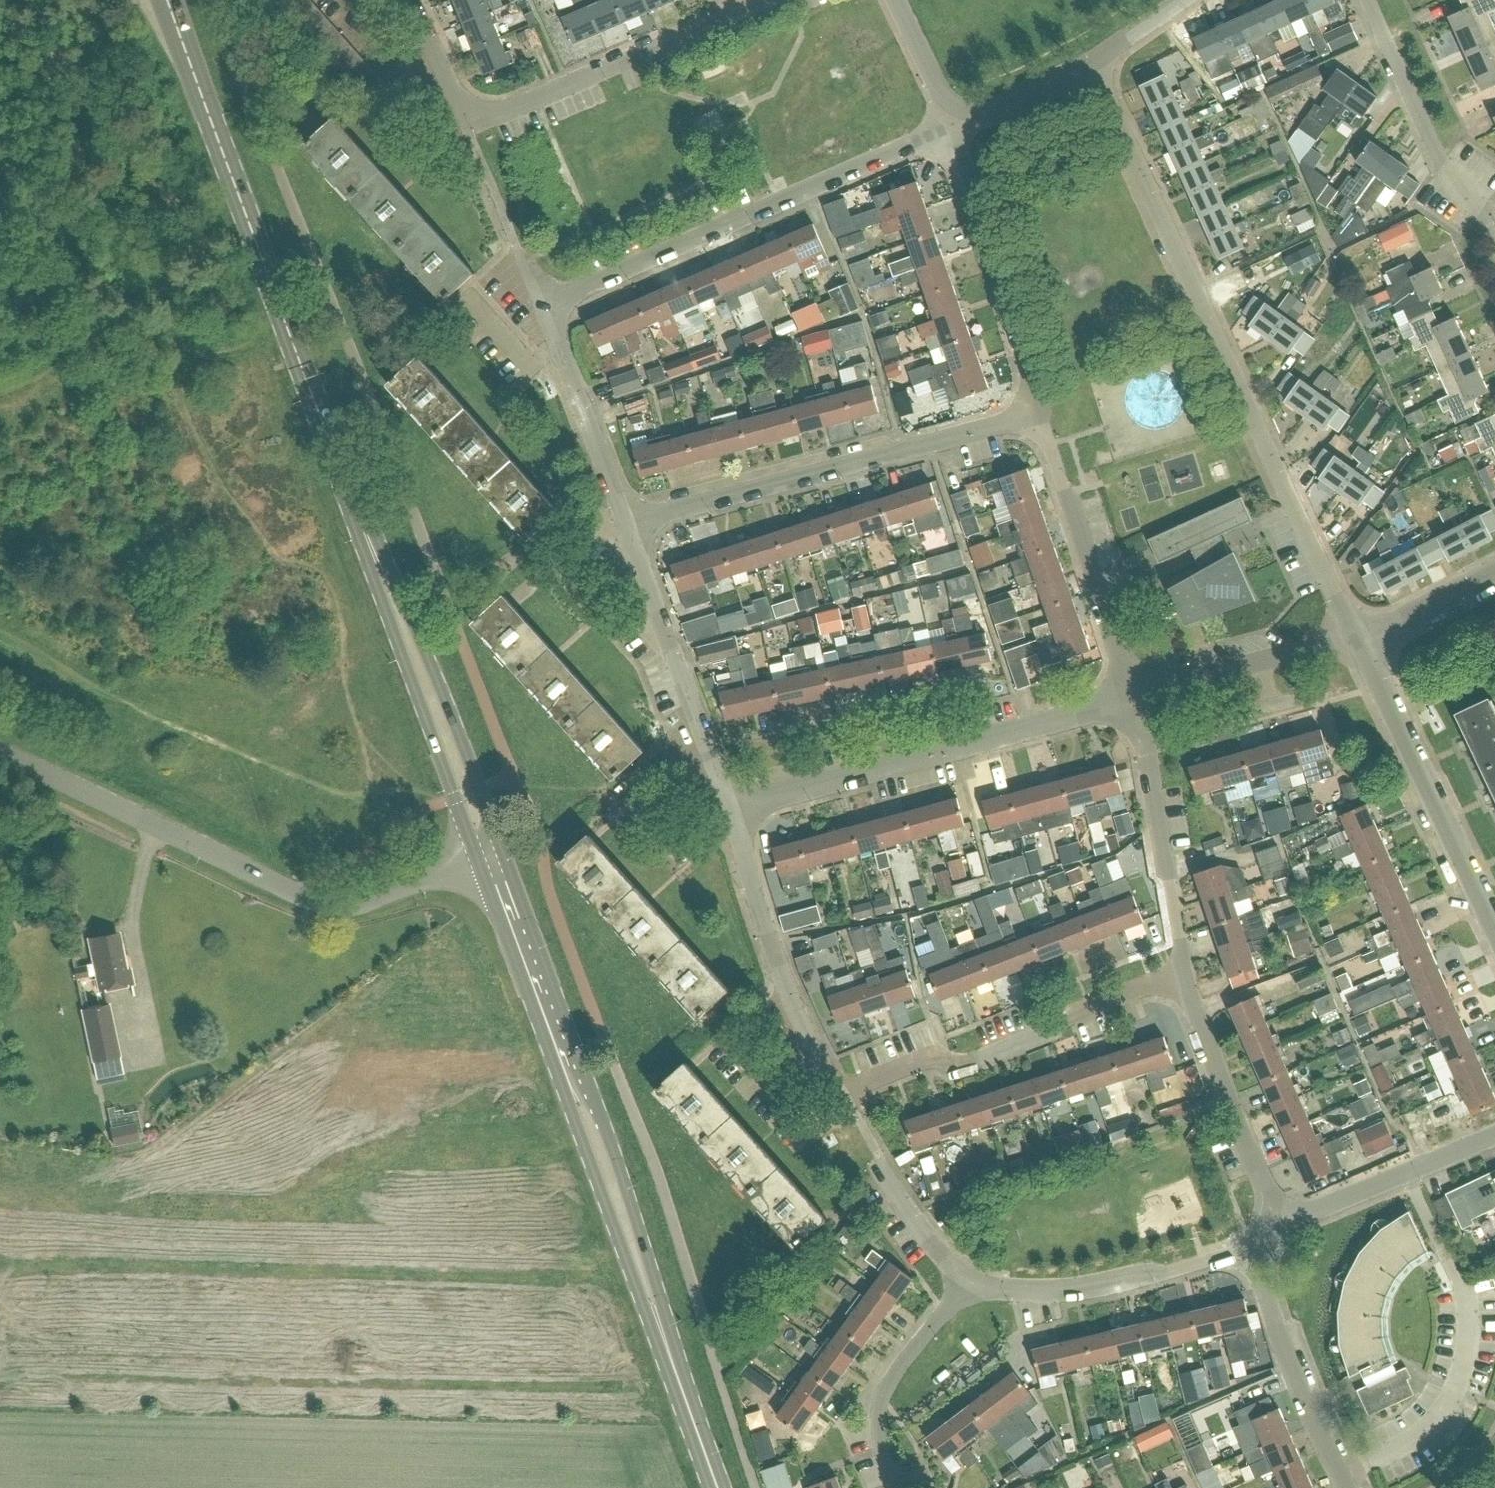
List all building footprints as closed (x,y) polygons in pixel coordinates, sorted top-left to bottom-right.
[(266,7),(264,0),(249,0),(253,11),(266,7)] [(293,11),(306,0),(289,0),(286,3),(293,11)] [(300,20),(316,6),(311,0),(306,0),(293,11),(300,20)] [(464,24),(495,11),(504,7),(501,0),(454,0),(464,24)] [(574,5),(560,11),(568,30),(569,32),(574,44),(600,33),(587,2),(586,0),(572,0),(574,5)] [(625,22),(616,0),(604,0),(600,2),(599,0),(592,0),(587,2),(600,33),(625,22)] [(645,0),(616,0),(625,22),(650,11),(645,0)] [(675,0),(645,0),(650,11),(675,0)] [(1291,22),(1281,0),(1280,0),(1259,9),(1274,42),(1283,38),(1279,28),(1291,22)] [(1320,29),(1307,0),(1281,0),(1291,22),(1302,18),(1306,26),(1320,56),(1330,52),(1320,29)] [(1320,29),(1330,24),(1323,8),(1340,0),(1307,0),(1320,29)] [(1489,14),(1494,11),(1494,0),(1460,0),(1464,9),(1448,17),(1454,30),(1489,14)] [(300,20),(307,28),(323,14),(316,6),(300,20)] [(1259,9),(1238,19),(1249,42),(1259,37),(1264,48),(1266,52),(1277,47),(1274,42),(1259,9)] [(474,49),(500,38),(495,24),(500,22),(495,11),(464,24),(474,49)] [(531,26),(538,23),(534,12),(526,15),(531,26)] [(307,28),(314,36),(330,22),(323,14),(307,28)] [(1494,40),(1494,28),(1489,14),(1454,30),(1465,54),(1494,40)] [(1238,47),(1249,42),(1238,19),(1217,29),(1231,61),(1242,56),(1238,47)] [(337,30),(330,22),(314,36),(321,44),(337,30)] [(1332,52),(1358,40),(1350,22),(1324,34),(1332,52)] [(1220,67),(1231,61),(1217,29),(1194,39),(1205,62),(1216,57),(1220,67)] [(321,44),(328,52),(344,38),(337,30),(321,44)] [(351,46),(344,38),(328,52),(336,60),(351,46)] [(500,38),(474,49),(485,75),(514,63),(516,62),(511,50),(506,52),(500,38)] [(1494,70),(1494,40),(1465,54),(1476,79),(1494,70)] [(336,60),(343,68),(358,54),(351,46),(336,60)] [(366,62),(358,54),(343,68),(350,76),(366,62)] [(350,76),(357,84),(373,70),(366,62),(350,76)] [(1237,79),(1243,92),(1267,82),(1259,64),(1236,74),(1237,79)] [(1272,104),(1324,81),(1317,64),(1265,88),(1272,104)] [(1317,141),(1328,124),(1358,83),(1338,69),(1323,90),(1330,94),(1320,107),(1316,104),(1299,128),(1288,142),(1300,165),(1303,160),(1312,148),(1317,141)] [(380,78),(373,70),(357,84),(364,92),(371,87),(380,79),(380,78)] [(1476,79),(1482,92),(1494,86),(1494,70),(1476,79)] [(1183,93),(1196,88),(1196,87),(1203,85),(1199,76),(1196,71),(1189,74),(1190,78),(1179,83),(1183,93)] [(1175,97),(1165,75),(1142,85),(1152,108),(1175,97)] [(1227,99),(1243,92),(1237,79),(1219,87),(1227,99)] [(1358,83),(1328,124),(1337,130),(1344,121),(1355,129),(1363,118),(1378,97),(1358,83)] [(1162,129),(1185,119),(1179,107),(1200,98),(1196,88),(1183,93),(1175,97),(1152,108),(1162,129)] [(1266,108),(1261,97),(1250,102),(1254,113),(1266,108)] [(1266,108),(1254,113),(1260,122),(1271,118),(1266,108)] [(351,198),(383,170),(342,125),(335,117),(304,146),(351,198)] [(1172,150),(1195,140),(1185,119),(1162,129),(1172,150)] [(1172,150),(1181,172),(1204,161),(1200,151),(1217,143),(1212,132),(1195,140),(1172,150)] [(1274,156),(1286,151),(1281,140),(1270,145),(1274,156)] [(1376,176),(1391,155),(1371,141),(1356,162),(1364,167),(1355,179),(1349,175),(1338,191),(1345,196),(1335,211),(1345,218),(1351,210),(1356,203),(1376,176)] [(1312,148),(1303,160),(1315,170),(1324,158),(1312,148)] [(1286,151),(1274,156),(1280,166),(1290,161),(1286,151)] [(1376,176),(1356,203),(1368,212),(1388,184),(1396,190),(1410,169),(1391,155),(1376,176)] [(1191,193),(1214,183),(1225,178),(1221,167),(1209,173),(1204,161),(1181,172),(1191,193)] [(351,198),(397,250),(429,222),(403,193),(401,190),(383,170),(351,198)] [(1308,178),(1319,202),(1333,182),(1315,170),(1308,178)] [(882,223),(926,208),(917,181),(890,191),(895,205),(878,211),(882,223)] [(1201,215),(1224,204),(1214,183),(1191,193),(1201,215)] [(1293,198),(1305,193),(1301,183),(1290,188),(1293,198)] [(1305,193),(1293,198),(1299,208),(1301,211),(1291,216),(1296,227),(1314,219),(1308,205),(1311,204),(1305,193)] [(1211,236),(1244,221),(1240,212),(1230,217),(1224,204),(1201,215),(1211,236)] [(908,243),(935,234),(926,208),(882,223),(886,235),(903,229),(908,243)] [(838,238),(850,232),(840,210),(829,215),(838,238)] [(1337,246),(1369,232),(1362,218),(1351,210),(1332,236),(1337,246)] [(863,236),(878,231),(873,217),(858,222),(863,236)] [(1244,221),(1211,236),(1221,258),(1244,248),(1238,234),(1248,230),(1244,221)] [(476,274),(429,222),(397,250),(444,303),(476,274)] [(1415,240),(1406,222),(1379,235),(1387,253),(1415,240)] [(800,261),(799,261),(805,277),(832,266),(814,224),(789,235),(800,261)] [(854,234),(839,239),(846,259),(860,253),(854,234)] [(900,275),(944,259),(935,234),(908,243),(913,257),(908,259),(909,262),(890,269),(893,277),(900,275)] [(785,267),(799,261),(800,261),(789,235),(763,246),(776,277),(788,272),(785,267)] [(779,285),(776,277),(763,246),(738,256),(749,283),(763,277),(769,290),(779,285)] [(735,289),(749,283),(738,256),(712,267),(726,298),(725,299),(730,311),(743,306),(735,289)] [(926,295),(953,285),(944,259),(900,275),(904,287),(921,281),(926,295)] [(1392,300),(1438,279),(1432,267),(1416,274),(1410,261),(1386,272),(1393,285),(1386,288),(1392,300)] [(715,303),(725,299),(726,298),(712,267),(687,278),(703,314),(703,313),(717,307),(715,303)] [(689,319),(703,314),(687,278),(662,289),(681,334),(683,333),(682,333),(693,329),(689,319)] [(1404,310),(1410,322),(1433,312),(1427,299),(1443,291),(1438,279),(1392,300),(1397,311),(1397,313),(1404,310)] [(839,318),(859,309),(848,284),(827,292),(839,318)] [(930,322),(962,311),(953,285),(926,295),(931,309),(926,311),(930,322)] [(667,339),(681,334),(662,289),(637,299),(648,326),(660,321),(667,339)] [(1251,324),(1270,338),(1285,318),(1299,299),(1291,294),(1289,293),(1276,311),(1256,297),(1245,312),(1254,319),(1251,324)] [(1375,308),(1378,307),(1373,295),(1353,304),(1358,316),(1359,315),(1375,308)] [(635,332),(648,326),(637,299),(612,310),(625,341),(624,342),(630,354),(642,349),(635,332)] [(1285,318),(1270,338),(1290,352),(1294,347),(1303,354),(1314,339),(1295,325),(1308,306),(1299,299),(1285,318)] [(1375,308),(1359,315),(1365,328),(1381,321),(1375,308)] [(620,359),(630,354),(624,342),(625,341),(612,310),(587,321),(598,347),(612,341),(620,359)] [(971,336),(962,311),(930,322),(918,326),(922,339),(926,338),(931,350),(971,336)] [(1415,351),(1426,346),(1461,330),(1455,317),(1439,325),(1433,312),(1410,322),(1416,335),(1409,338),(1415,351)] [(773,330),(790,322),(786,313),(769,320),(773,330)] [(835,351),(869,342),(864,321),(829,330),(835,351)] [(749,351),(775,341),(769,326),(743,337),(749,351)] [(803,337),(808,354),(833,347),(828,330),(803,337)] [(1438,370),(1472,354),(1461,330),(1426,346),(1438,370)] [(882,362),(900,356),(894,334),(876,339),(882,362)] [(932,367),(936,378),(980,362),(971,336),(931,350),(936,365),(932,367)] [(700,352),(705,364),(722,358),(717,346),(700,352)] [(1381,365),(1397,358),(1392,347),(1376,354),(1381,365)] [(1449,395),(1484,379),(1472,354),(1438,370),(1449,395)] [(435,437),(467,408),(427,363),(423,359),(420,356),(388,384),(435,437)] [(670,377),(686,371),(682,360),(666,365),(670,377)] [(909,364),(912,375),(928,372),(925,360),(909,364)] [(843,384),(845,392),(853,420),(880,412),(871,380),(866,362),(855,365),(859,380),(843,384)] [(980,362),(936,378),(929,380),(933,392),(945,388),(950,402),(989,388),(980,362)] [(666,378),(662,366),(648,371),(652,383),(666,378)] [(617,397),(643,388),(636,370),(610,379),(617,397)] [(1289,396),(1285,401),(1305,415),(1320,394),(1327,385),(1333,376),(1325,370),(1318,379),(1311,388),(1297,378),(1290,373),(1279,389),(1289,396)] [(1342,383),(1333,376),(1327,385),(1336,391),(1342,383)] [(1484,379),(1449,395),(1438,400),(1443,413),(1450,410),(1456,423),(1479,413),(1473,399),(1489,392),(1484,379)] [(826,427),(853,420),(845,392),(838,394),(834,382),(824,385),(826,392),(818,394),(826,427)] [(800,434),(793,406),(778,410),(777,405),(773,390),(761,393),(774,441),(800,434)] [(900,417),(901,417),(911,414),(903,391),(893,394),(900,417)] [(747,448),(774,441),(761,393),(749,396),(754,412),(753,412),(755,417),(740,421),(747,448)] [(800,434),(826,427),(818,394),(806,397),(807,402),(793,406),(800,434)] [(1325,429),(1328,424),(1338,431),(1349,416),(1320,394),(1305,415),(1325,429)] [(629,416),(649,408),(645,398),(625,406),(629,416)] [(482,488),(514,460),(467,408),(435,437),(482,488)] [(1409,427),(1425,420),(1420,409),(1404,416),(1409,427)] [(721,455),(713,423),(712,423),(709,411),(697,414),(702,431),(688,435),(695,462),(721,455)] [(1494,446),(1494,415),(1475,424),(1482,437),(1475,440),(1481,453),(1492,447),(1494,446)] [(747,448),(740,421),(726,424),(724,420),(713,423),(721,455),(747,448)] [(1392,420),(1388,431),(1397,434),(1401,424),(1392,420)] [(695,462),(688,435),(673,439),(671,434),(660,437),(669,469),(695,462)] [(641,477),(669,469),(660,437),(648,440),(649,445),(634,449),(637,462),(638,464),(641,477)] [(1443,452),(1448,463),(1466,454),(1460,443),(1443,452)] [(1340,491),(1355,471),(1368,452),(1359,445),(1346,464),(1325,449),(1314,465),(1324,472),(1320,477),(1340,491)] [(1355,471),(1340,491),(1360,505),(1363,500),(1373,507),(1384,492),(1365,478),(1377,459),(1368,452),(1355,471)] [(1423,495),(1437,481),(1413,459),(1400,474),(1423,495)] [(514,460),(482,488),(529,541),(553,519),(558,514),(561,512),(514,460)] [(1494,489),(1494,486),(1486,467),(1478,471),(1488,493),(1494,489)] [(997,509),(1036,495),(1027,469),(979,486),(984,498),(993,494),(997,508),(997,509)] [(915,523),(918,533),(945,525),(936,497),(936,494),(935,494),(931,482),(905,491),(915,523)] [(907,537),(909,536),(912,545),(916,548),(920,547),(922,546),(918,533),(915,523),(905,491),(879,499),(887,526),(902,521),(907,537)] [(961,522),(976,516),(974,509),(969,510),(963,491),(951,495),(961,522)] [(1001,536),(1045,521),(1036,495),(997,509),(997,508),(994,510),(999,524),(997,524),(1001,536)] [(1230,556),(1221,534),(1252,520),(1241,497),(1148,539),(1159,562),(1190,548),(1201,572),(1170,589),(1176,600),(1159,608),(1165,619),(1181,611),(1186,622),(1254,598),(1234,554),(1230,556)] [(1471,549),(1492,538),(1490,532),(1494,530),(1494,517),(1491,510),(1470,521),(1458,498),(1447,504),(1471,549)] [(873,530),(887,526),(879,499),(853,507),(863,539),(875,535),(873,530)] [(1447,504),(1437,509),(1448,532),(1427,543),(1436,560),(1446,555),(1449,560),(1471,549),(1447,504)] [(852,543),(863,539),(853,507),(827,515),(836,542),(850,538),(852,543)] [(822,547),(836,542),(827,515),(802,523),(812,555),(823,552),(822,547)] [(976,516),(961,522),(967,537),(982,532),(976,516)] [(1028,558),(1055,549),(1045,521),(1001,536),(1005,548),(1023,542),(1028,558)] [(800,559),(812,555),(802,523),(776,532),(784,559),(799,554),(800,559)] [(1368,524),(1352,545),(1367,555),(1382,535),(1368,524)] [(1426,565),(1436,560),(1427,543),(1422,532),(1400,543),(1391,527),(1382,532),(1386,540),(1396,559),(1407,582),(1429,571),(1426,565)] [(770,563),(784,559),(776,532),(750,540),(760,572),(772,568),(770,563)] [(749,576),(760,572),(750,540),(724,548),(733,575),(747,571),(749,576)] [(988,540),(971,546),(978,567),(996,561),(988,540)] [(1407,582),(1396,559),(1386,540),(1377,544),(1379,550),(1386,564),(1363,576),(1372,593),(1383,588),(1386,593),(1407,582)] [(719,580),(733,575),(724,548),(699,556),(709,588),(720,585),(719,580)] [(1032,584),(1064,574),(1055,549),(1028,558),(1032,570),(1016,576),(1020,589),(1032,584)] [(944,555),(948,570),(965,566),(961,551),(944,555)] [(708,588),(709,588),(699,556),(672,565),(676,577),(675,577),(676,580),(677,580),(686,609),(712,600),(708,588)] [(928,562),(904,569),(907,581),(932,575),(928,562)] [(896,585),(907,582),(903,571),(892,574),(896,585)] [(1046,609),(1073,600),(1064,574),(1032,584),(1020,589),(1023,599),(1040,593),(1046,609)] [(835,601),(850,596),(845,576),(829,581),(835,601)] [(929,587),(916,589),(918,605),(932,602),(929,587)] [(520,676),(552,647),(517,608),(507,597),(505,594),(473,623),(520,676)] [(737,618),(756,610),(751,597),(731,605),(737,618)] [(796,599),(783,602),(787,616),(800,613),(796,599)] [(996,624),(1007,620),(1000,600),(989,604),(996,624)] [(1038,640),(1082,626),(1073,600),(1046,609),(1050,622),(1033,628),(1038,640)] [(989,647),(989,645),(988,645),(986,632),(974,635),(970,614),(954,617),(958,633),(965,666),(992,660),(989,648),(989,647)] [(947,641),(932,644),(938,672),(965,666),(958,633),(954,617),(942,620),(946,636),(947,641)] [(996,624),(1002,644),(1014,640),(1007,620),(996,624)] [(1012,673),(1013,673),(1024,669),(1020,658),(1041,651),(1046,666),(1064,660),(1075,656),(1078,655),(1090,651),(1082,626),(1038,640),(1016,647),(1005,651),(1012,673)] [(913,627),(901,629),(912,678),(938,672),(932,644),(918,647),(917,642),(916,642),(913,627)] [(894,653),(879,656),(885,684),(912,678),(901,629),(890,632),(894,653)] [(702,665),(738,657),(734,639),(698,649),(702,665)] [(885,684),(879,656),(865,659),(861,642),(849,645),(859,690),(885,684)] [(796,653),(799,669),(798,669),(806,702),(832,696),(826,668),(819,670),(816,657),(808,659),(805,645),(795,648),(796,653)] [(841,665),(826,668),(832,696),(859,690),(849,645),(837,647),(841,665)] [(566,727),(598,699),(560,656),(555,650),(552,647),(520,676),(566,727)] [(744,670),(743,670),(753,713),(779,708),(773,680),(760,683),(753,653),(740,656),(744,670)] [(788,676),(773,680),(779,708),(806,702),(798,669),(799,669),(796,653),(784,655),(787,671),(788,676)] [(726,719),(753,713),(743,670),(732,673),(734,679),(718,682),(723,704),(722,704),(723,707),(726,719)] [(598,699),(566,727),(613,780),(637,759),(645,751),(645,750),(598,699)] [(1494,763),(1494,705),(1492,699),(1457,715),(1465,732),(1467,738),(1458,742),(1462,752),(1472,747),(1482,769),(1494,763)] [(1321,729),(1295,737),(1302,764),(1307,783),(1308,782),(1306,776),(1319,773),(1321,779),(1334,775),(1331,761),(1321,729)] [(1302,764),(1295,737),(1268,744),(1277,776),(1281,790),(1293,786),(1289,773),(1288,768),(1302,764)] [(1266,780),(1277,776),(1268,744),(1242,752),(1250,779),(1249,779),(1252,789),(1267,785),(1266,780)] [(1235,783),(1249,779),(1250,779),(1242,752),(1216,759),(1225,791),(1237,788),(1235,783)] [(1229,803),(1225,791),(1216,759),(1189,767),(1193,779),(1192,779),(1193,782),(1197,794),(1212,790),(1217,806),(1229,803)] [(1482,769),(1493,791),(1483,796),(1487,805),(1494,801),(1494,763),(1482,769)] [(1123,792),(1119,780),(1120,780),(1119,777),(1115,765),(1088,772),(1097,804),(1101,817),(1112,814),(1108,796),(1123,792)] [(1097,804),(1088,772),(1062,779),(1070,807),(1084,803),(1085,808),(1086,807),(1091,824),(1102,821),(1101,817),(1097,804)] [(1074,822),(1070,807),(1062,779),(1036,786),(1045,819),(1048,829),(1074,822)] [(1036,786),(1010,793),(1018,821),(1022,836),(1048,829),(1045,819),(1036,786)] [(995,844),(1022,836),(1018,821),(1010,793),(983,801),(995,844)] [(961,810),(958,797),(931,805),(939,837),(944,853),(959,849),(953,828),(965,825),(962,812),(961,809),(961,810)] [(1317,819),(1317,817),(1313,802),(1296,807),(1300,823),(1317,819)] [(1347,843),(1378,829),(1367,804),(1341,815),(1347,830),(1342,832),(1347,843)] [(905,812),(912,839),(927,835),(928,840),(939,837),(931,805),(905,812)] [(898,843),(912,839),(905,812),(879,819),(887,851),(899,848),(898,843)] [(1288,813),(1267,819),(1272,833),(1293,828),(1288,813)] [(891,867),(887,851),(879,819),(853,826),(860,853),(874,849),(876,854),(879,870),(891,867)] [(1261,819),(1251,822),(1247,829),(1250,839),(1265,834),(1261,819)] [(1133,822),(1118,826),(1121,836),(1136,832),(1133,822)] [(846,857),(860,853),(853,826),(827,833),(835,865),(847,862),(846,857)] [(1389,854),(1378,829),(1347,843),(1332,849),(1337,860),(1352,854),(1357,852),(1363,865),(1389,854)] [(823,868),(835,865),(827,833),(801,840),(808,867),(822,863),(823,868)] [(605,915),(637,886),(590,834),(558,862),(605,915)] [(1308,860),(1320,855),(1320,853),(1331,848),(1326,836),(1314,841),(1315,842),(1306,846),(1306,847),(1303,849),(1308,860)] [(1207,855),(1227,849),(1224,838),(1203,845),(1207,855)] [(793,871),(808,867),(801,840),(774,847),(782,879),(787,895),(799,892),(794,876),(795,876),(793,871)] [(1060,845),(1064,864),(1083,859),(1079,840),(1060,845)] [(962,846),(965,869),(976,868),(973,845),(962,846)] [(1261,868),(1283,861),(1278,845),(1256,852),(1261,868)] [(1369,892),(1400,879),(1389,854),(1363,865),(1369,879),(1364,881),(1369,892)] [(1025,859),(1014,862),(1019,880),(1030,877),(1025,859)] [(1092,864),(1101,887),(1118,932),(1144,922),(1139,910),(1140,910),(1139,907),(1138,907),(1134,896),(1127,877),(1114,882),(1105,859),(1092,864)] [(943,862),(929,866),(935,893),(950,889),(943,862)] [(1204,900),(1246,886),(1242,874),(1227,879),(1222,864),(1209,869),(1209,868),(1207,869),(1195,874),(1204,900)] [(1049,876),(1054,891),(1071,885),(1066,870),(1049,876)] [(956,897),(980,889),(977,878),(953,886),(956,897)] [(1385,915),(1411,904),(1400,879),(1369,892),(1374,904),(1379,901),(1385,915)] [(1212,926),(1239,916),(1234,902),(1239,901),(1239,902),(1255,896),(1251,884),(1246,886),(1204,900),(1212,926)] [(652,966),(683,937),(637,886),(605,915),(652,966)] [(1093,941),(1118,932),(1101,887),(1089,892),(1092,898),(1078,904),(1082,915),(1083,915),(1093,941)] [(1275,916),(1297,909),(1291,891),(1269,898),(1275,916)] [(981,915),(994,911),(987,894),(975,899),(981,915)] [(877,914),(894,911),(890,897),(873,900),(877,914)] [(855,919),(873,916),(870,902),(853,906),(855,919)] [(1093,941),(1083,915),(1082,915),(1069,920),(1062,902),(1050,907),(1055,920),(1056,920),(1068,951),(1093,941)] [(1385,915),(1391,929),(1386,931),(1374,936),(1379,947),(1422,928),(1411,904),(1385,915)] [(812,924),(823,921),(818,905),(807,908),(812,924)] [(1212,926),(1221,951),(1253,940),(1252,939),(1268,933),(1260,909),(1239,916),(1212,926)] [(1284,919),(1285,947),(1303,947),(1302,918),(1284,919)] [(1042,961),(1032,934),(1018,940),(1016,935),(1010,920),(999,924),(1001,930),(1005,940),(1005,939),(1017,970),(1042,961)] [(1042,961),(1068,951),(1056,920),(1055,920),(1044,924),(1046,929),(1032,934),(1042,961)] [(953,938),(969,932),(965,921),(949,927),(953,938)] [(856,952),(870,947),(864,927),(850,931),(856,952)] [(1407,965),(1433,953),(1422,928),(1379,947),(1376,948),(1381,959),(1396,953),(1401,951),(1407,965)] [(992,980),(1017,970),(1005,939),(1005,940),(1001,930),(976,940),(982,954),(992,980)] [(125,970),(118,933),(88,939),(98,991),(133,984),(130,969),(125,970)] [(812,942),(816,953),(837,946),(834,935),(812,942)] [(683,937),(652,966),(699,1018),(722,997),(728,992),(731,990),(683,937)] [(1255,948),(1265,945),(1262,937),(1253,940),(1221,951),(1230,978),(1242,973),(1242,974),(1245,973),(1244,973),(1257,968),(1252,954),(1256,952),(1255,948)] [(951,949),(955,959),(954,959),(967,990),(992,980),(982,954),(976,940),(951,949)] [(936,946),(943,963),(945,968),(930,973),(935,985),(934,986),(935,988),(936,988),(941,1000),(967,990),(954,959),(955,959),(951,949),(948,942),(936,946)] [(1413,991),(1444,978),(1433,953),(1407,965),(1413,978),(1393,987),(1398,998),(1413,991)] [(875,961),(876,964),(878,973),(879,973),(890,1005),(916,996),(912,984),(911,981),(907,969),(903,957),(888,962),(887,958),(875,961)] [(890,1005),(879,973),(878,973),(876,964),(850,973),(855,987),(864,1013),(890,1005)] [(1301,989),(1325,979),(1319,964),(1295,976),(1301,989)] [(82,965),(68,972),(75,985),(89,978),(82,965)] [(855,987),(841,991),(839,987),(834,971),(822,975),(827,991),(838,1022),(864,1013),(855,987)] [(1428,1014),(1454,1003),(1444,978),(1413,991),(1398,998),(1403,1009),(1418,1002),(1418,1003),(1422,1001),(1428,1014)] [(1320,1016),(1338,1008),(1331,993),(1313,1001),(1320,1016)] [(1241,1033),(1267,1022),(1261,1008),(1265,1006),(1260,994),(1230,1007),(1241,1033)] [(1454,1003),(1428,1014),(1422,1017),(1429,1031),(1414,1038),(1418,1048),(1435,1041),(1465,1028),(1454,1003)] [(121,1066),(118,1053),(119,1053),(109,1004),(81,1009),(91,1057),(94,1072),(95,1072),(96,1079),(123,1073),(122,1066),(121,1066)] [(1252,1058),(1282,1044),(1277,1033),(1273,1035),(1267,1022),(1241,1033),(1252,1058)] [(1450,1064),(1476,1052),(1465,1028),(1435,1041),(1440,1052),(1444,1050),(1450,1064)] [(1138,1045),(1148,1076),(1147,1077),(1152,1091),(1165,1087),(1162,1077),(1176,1073),(1176,1072),(1175,1068),(1169,1051),(1169,1048),(1168,1048),(1164,1036),(1138,1045)] [(1262,1082),(1288,1071),(1282,1057),(1287,1055),(1282,1044),(1252,1058),(1262,1082)] [(1137,1080),(1147,1077),(1148,1076),(1138,1045),(1112,1053),(1121,1080),(1135,1075),(1137,1080)] [(1457,1091),(1487,1077),(1476,1052),(1450,1064),(1456,1077),(1452,1080),(1457,1091)] [(1107,1084),(1121,1080),(1112,1053),(1086,1061),(1097,1093),(1108,1089),(1107,1084)] [(702,1142),(734,1114),(694,1070),(689,1064),(686,1061),(655,1090),(702,1142)] [(1085,1097),(1097,1093),(1086,1061),(1061,1070),(1069,1097),(1084,1092),(1085,1097)] [(1055,1101),(1069,1097),(1061,1070),(1035,1078),(1045,1110),(1057,1106),(1055,1101)] [(1273,1107),(1304,1094),(1299,1083),(1294,1085),(1288,1071),(1262,1082),(1273,1107)] [(1487,1077),(1457,1091),(1461,1102),(1466,1100),(1472,1114),(1484,1109),(1487,1108),(1494,1104),(1494,1095),(1487,1077)] [(1034,1114),(1045,1110),(1035,1078),(1009,1086),(1018,1113),(1032,1109),(1034,1114)] [(1438,1081),(1424,1087),(1430,1101),(1444,1095),(1438,1081)] [(1004,1118),(1018,1113),(1009,1086),(983,1095),(994,1126),(1005,1123),(1004,1118)] [(1284,1132),(1310,1121),(1304,1107),(1309,1105),(1304,1094),(1273,1107),(1284,1132)] [(982,1130),(994,1126),(983,1095),(958,1103),(966,1130),(980,1125),(982,1130)] [(952,1135),(966,1130),(958,1103),(932,1111),(942,1143),(954,1139),(952,1135)] [(1414,1110),(1403,1115),(1408,1126),(1415,1123),(1417,1115),(1414,1110)] [(916,1152),(942,1143),(932,1111),(905,1120),(909,1132),(910,1135),(916,1152)] [(748,1194),(780,1166),(734,1114),(702,1142),(748,1194)] [(1295,1157),(1326,1143),(1321,1132),(1316,1134),(1310,1121),(1284,1132),(1295,1157)] [(112,1146),(138,1140),(134,1123),(109,1128),(112,1146)] [(1374,1153),(1393,1144),(1384,1124),(1365,1132),(1374,1153)] [(1295,1157),(1306,1182),(1318,1177),(1318,1178),(1320,1176),(1342,1167),(1335,1152),(1345,1148),(1340,1137),(1326,1143),(1295,1157)] [(1007,1174),(1001,1156),(980,1163),(986,1181),(1007,1174)] [(960,1189),(982,1182),(976,1160),(953,1166),(960,1189)] [(780,1166),(748,1194),(796,1247),(827,1218),(820,1210),(780,1166)] [(931,1197),(947,1192),(940,1170),(924,1176),(931,1197)] [(1446,1193),(1463,1229),(1474,1223),(1472,1218),(1494,1208),(1494,1170),(1446,1193)] [(1442,1222),(1455,1215),(1446,1196),(1433,1202),(1442,1222)] [(1396,1371),(1389,1356),(1383,1336),(1382,1316),(1386,1295),(1396,1277),(1410,1262),(1428,1250),(1409,1210),(1409,1211),(1382,1228),(1360,1252),(1345,1280),(1339,1312),(1340,1344),(1350,1375),(1350,1376),(1361,1371),(1368,1385),(1357,1390),(1369,1416),(1415,1394),(1408,1379),(1411,1377),(1406,1367),(1396,1371)] [(874,1284),(897,1301),(914,1279),(873,1249),(865,1259),(879,1269),(883,1272),(874,1284)] [(874,1284),(865,1296),(861,1293),(847,1283),(840,1293),(854,1303),(881,1323),(897,1301),(874,1284)] [(1245,1298),(1218,1304),(1226,1337),(1232,1361),(1244,1359),(1241,1350),(1257,1346),(1252,1327),(1249,1313),(1248,1310),(1245,1298)] [(865,1345),(881,1323),(854,1303),(847,1313),(851,1316),(842,1328),(865,1345)] [(1214,1340),(1226,1337),(1218,1304),(1192,1310),(1198,1338),(1213,1335),(1214,1340)] [(1184,1341),(1198,1338),(1192,1310),(1165,1317),(1173,1349),(1185,1346),(1184,1341)] [(1249,1313),(1252,1327),(1262,1325),(1258,1310),(1249,1313)] [(1161,1352),(1173,1349),(1165,1317),(1139,1323),(1145,1351),(1160,1347),(1161,1352)] [(1131,1354),(1145,1351),(1139,1323),(1112,1329),(1120,1362),(1132,1359),(1131,1354)] [(849,1366),(865,1345),(842,1328),(833,1340),(829,1337),(822,1346),(822,1347),(849,1366)] [(1108,1365),(1120,1362),(1112,1329),(1086,1336),(1093,1363),(1107,1360),(1108,1365)] [(1078,1367),(1093,1363),(1086,1336),(1060,1342),(1068,1375),(1079,1372),(1078,1367)] [(822,1347),(822,1346),(811,1339),(804,1349),(815,1356),(819,1359),(810,1371),(833,1388),(849,1366),(822,1347)] [(1056,1377),(1068,1375),(1060,1342),(1033,1348),(1036,1361),(1035,1361),(1036,1364),(1039,1376),(1055,1372),(1056,1377)] [(1226,1353),(1206,1358),(1208,1367),(1212,1366),(1228,1362),(1226,1353)] [(1228,1362),(1212,1366),(1217,1389),(1233,1385),(1228,1362)] [(817,1410),(833,1388),(810,1371),(801,1383),(797,1380),(790,1390),(817,1410)] [(992,1388),(1012,1415),(1021,1407),(1018,1403),(1031,1394),(1023,1383),(1022,1381),(1021,1381),(1014,1371),(992,1388)] [(1207,1376),(1182,1382),(1187,1401),(1212,1395),(1207,1376)] [(1002,1422),(1012,1415),(992,1388),(970,1404),(987,1427),(999,1418),(1002,1422)] [(800,1432),(817,1410),(790,1390),(783,1400),(787,1403),(777,1416),(788,1423),(787,1423),(790,1425),(800,1432)] [(1157,1393),(1141,1397),(1147,1423),(1162,1418),(1157,1393)] [(1140,1400),(1129,1402),(1134,1425),(1145,1422),(1140,1400)] [(1259,1446),(1290,1433),(1279,1407),(1267,1412),(1264,1413),(1265,1414),(1264,1414),(1259,1401),(1235,1411),(1241,1425),(1253,1420),(1259,1433),(1254,1435),(1259,1446)] [(975,1436),(987,1427),(970,1404),(948,1420),(969,1447),(978,1440),(975,1436)] [(979,1460),(969,1447),(948,1420),(926,1437),(934,1447),(933,1448),(935,1450),(936,1450),(943,1460),(956,1450),(959,1455),(959,1454),(969,1467),(979,1460)] [(1094,1440),(1107,1437),(1103,1423),(1090,1426),(1094,1440)] [(767,1429),(752,1435),(757,1450),(772,1445),(767,1429)] [(1275,1469),(1301,1458),(1290,1433),(1259,1446),(1244,1453),(1249,1464),(1264,1457),(1264,1458),(1269,1456),(1275,1469)] [(1058,1436),(1039,1450),(1051,1466),(1068,1457),(1058,1436)] [(1205,1442),(1186,1450),(1197,1474),(1215,1465),(1205,1442)] [(1149,1457),(1157,1469),(1167,1462),(1160,1450),(1149,1457)] [(1312,1483),(1301,1458),(1275,1469),(1281,1483),(1276,1485),(1277,1487),(1300,1487),(1312,1483)] [(767,1486),(782,1480),(777,1465),(762,1470),(767,1486)] [(837,1476),(806,1487),(841,1487),(837,1476)] [(1168,1478),(1155,1483),(1157,1487),(1172,1487),(1168,1478)]
